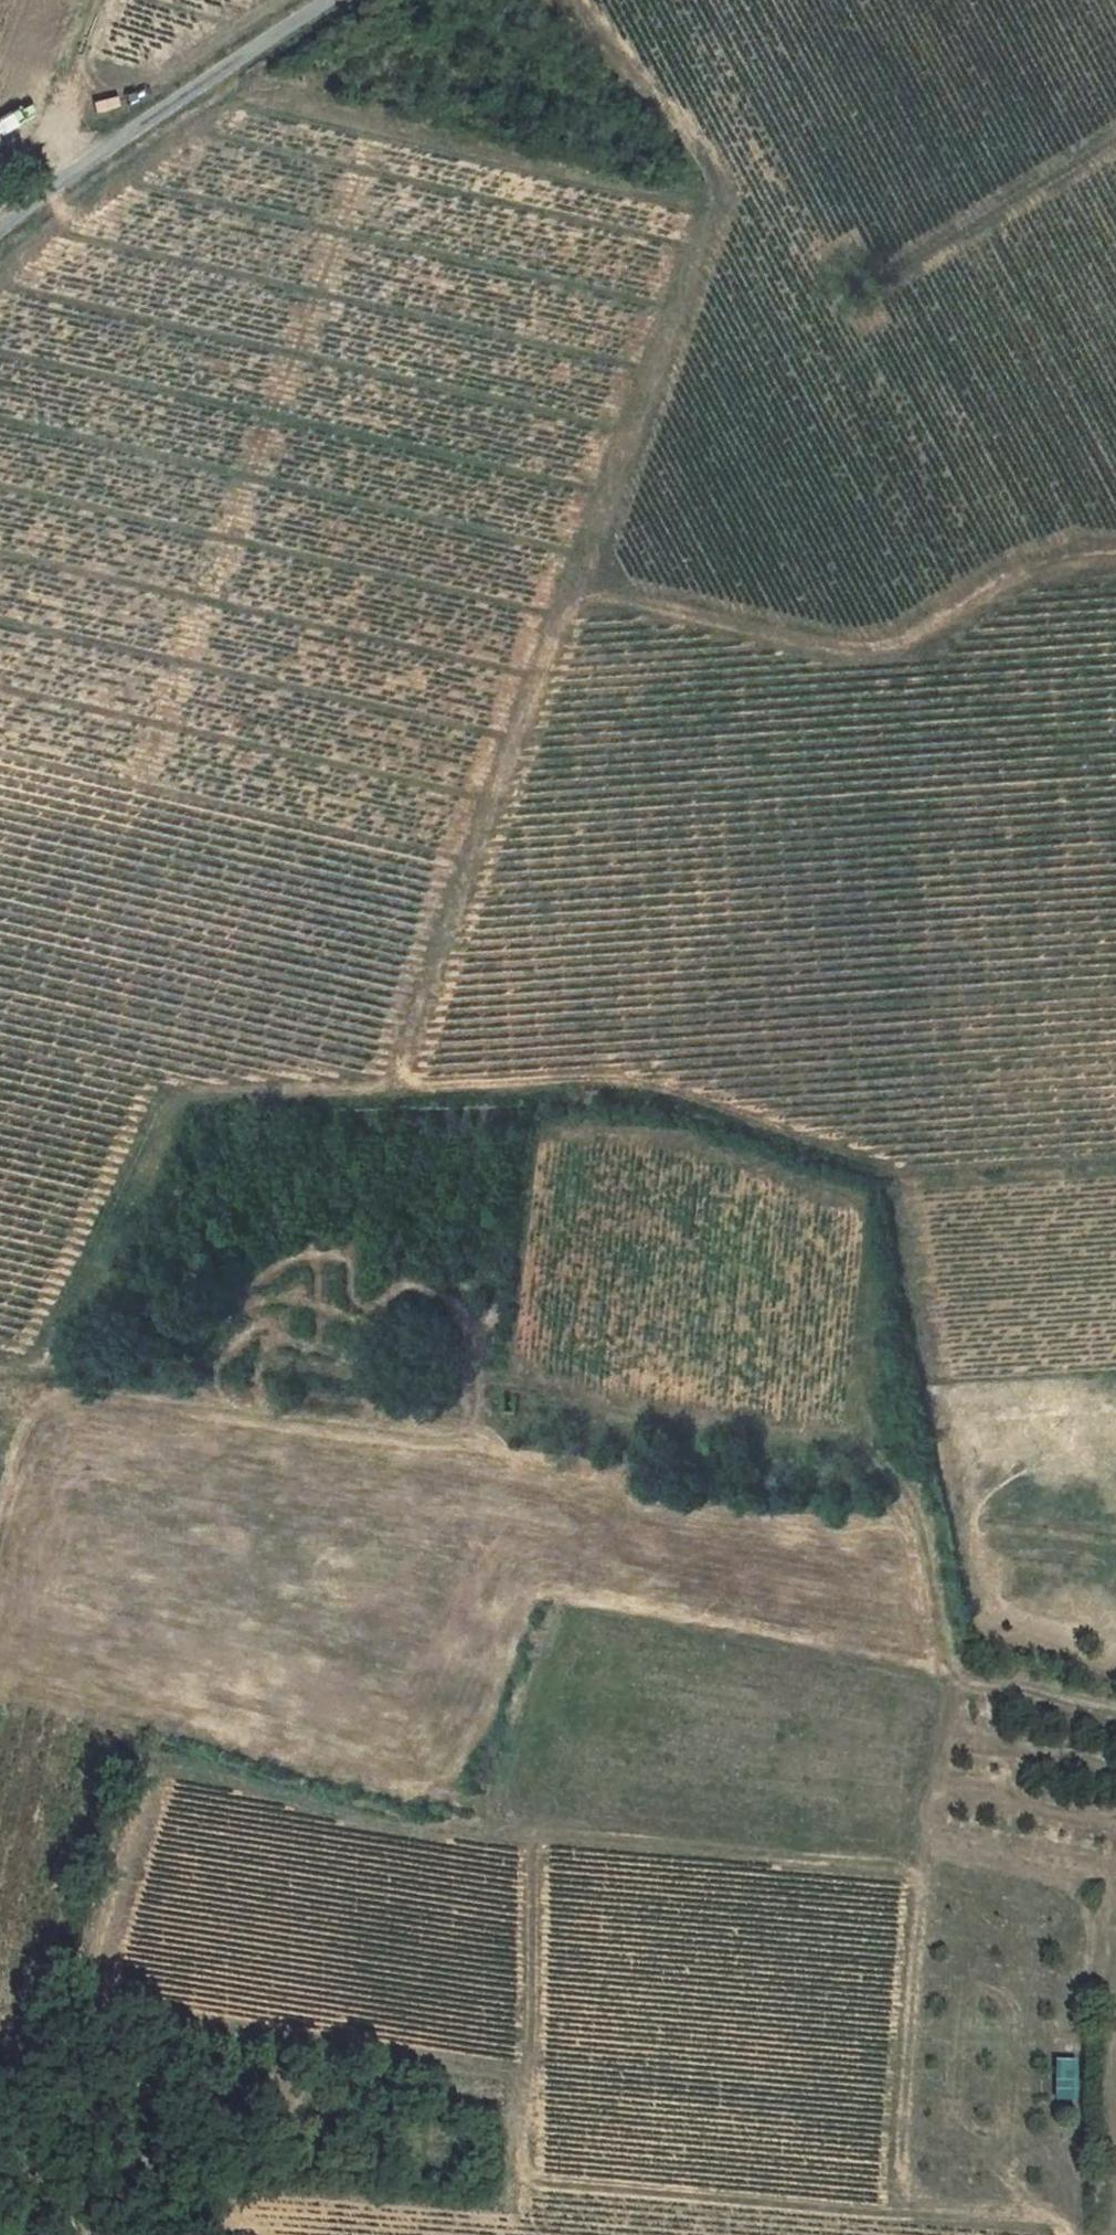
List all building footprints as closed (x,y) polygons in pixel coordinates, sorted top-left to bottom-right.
[(1057,2058),(1056,2098),(1079,2098),(1079,2058),(1057,2058)]
